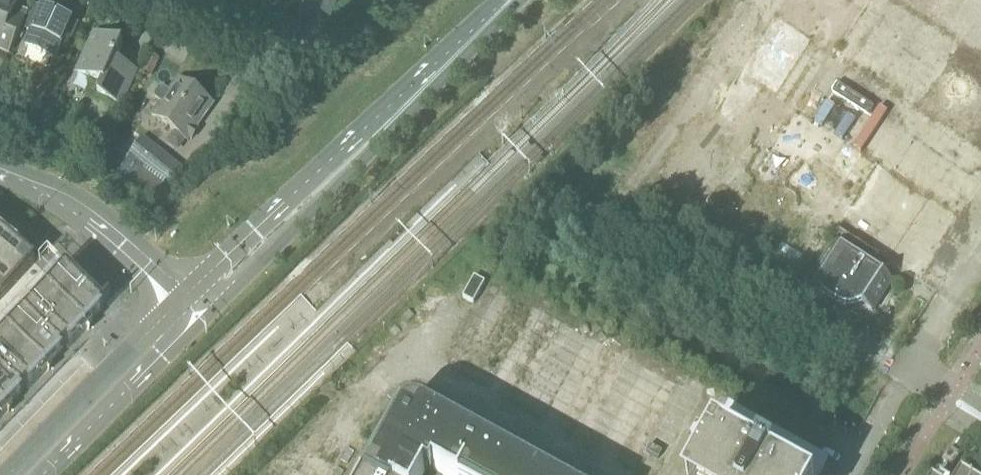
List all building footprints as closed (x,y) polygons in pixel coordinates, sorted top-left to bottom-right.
[(16,13),(21,0),(0,0),(0,52),(8,56),(10,56),(27,18),(16,13)] [(78,27),(37,8),(27,31),(32,33),(26,48),(55,62),(62,46),(68,49),(78,27)] [(89,92),(117,105),(111,118),(114,120),(121,107),(122,107),(137,73),(115,63),(122,47),(94,34),(76,74),(94,82),(89,92)] [(157,65),(150,61),(144,72),(152,76),(157,65)] [(178,80),(169,92),(164,89),(160,89),(156,95),(157,99),(162,102),(152,116),(188,141),(190,139),(192,140),(195,135),(193,134),(214,105),(178,80)] [(143,137),(127,158),(118,158),(110,168),(132,184),(143,170),(172,192),(188,172),(143,137)] [(36,264),(35,263),(18,249),(9,241),(0,234),(0,301),(36,264)] [(839,246),(835,243),(808,284),(820,292),(828,300),(836,306),(843,309),(847,309),(854,309),(863,306),(863,305),(873,312),(893,281),(883,274),(889,265),(845,236),(839,246)] [(60,276),(47,290),(85,327),(87,328),(89,330),(94,325),(90,322),(101,311),(101,310),(105,306),(111,299),(110,298),(104,304),(68,269),(65,272),(63,274),(60,276)] [(474,304),(485,283),(475,278),(463,298),(474,304)] [(32,306),(28,311),(65,347),(69,343),(70,343),(80,332),(84,335),(88,330),(89,330),(87,328),(85,327),(47,290),(32,306)] [(23,315),(7,331),(45,368),(47,369),(49,371),(54,366),(50,363),(61,352),(65,347),(28,311),(23,315)] [(25,389),(29,384),(30,384),(40,373),(44,377),(48,372),(49,371),(47,369),(45,368),(7,331),(0,339),(0,364),(25,389)] [(5,410),(7,411),(9,413),(9,412),(14,408),(10,404),(21,393),(25,389),(0,364),(0,404),(5,410)] [(0,415),(4,418),(8,413),(9,413),(7,411),(5,410),(0,404),(0,415)] [(426,409),(419,407),(411,407),(405,410),(399,415),(366,474),(547,474),(426,409)] [(826,469),(726,414),(705,452),(699,449),(690,466),(695,469),(692,474),(823,474),(826,469)] [(967,445),(962,441),(958,447),(963,451),(967,445)] [(952,467),(960,455),(951,448),(942,461),(952,467)]
